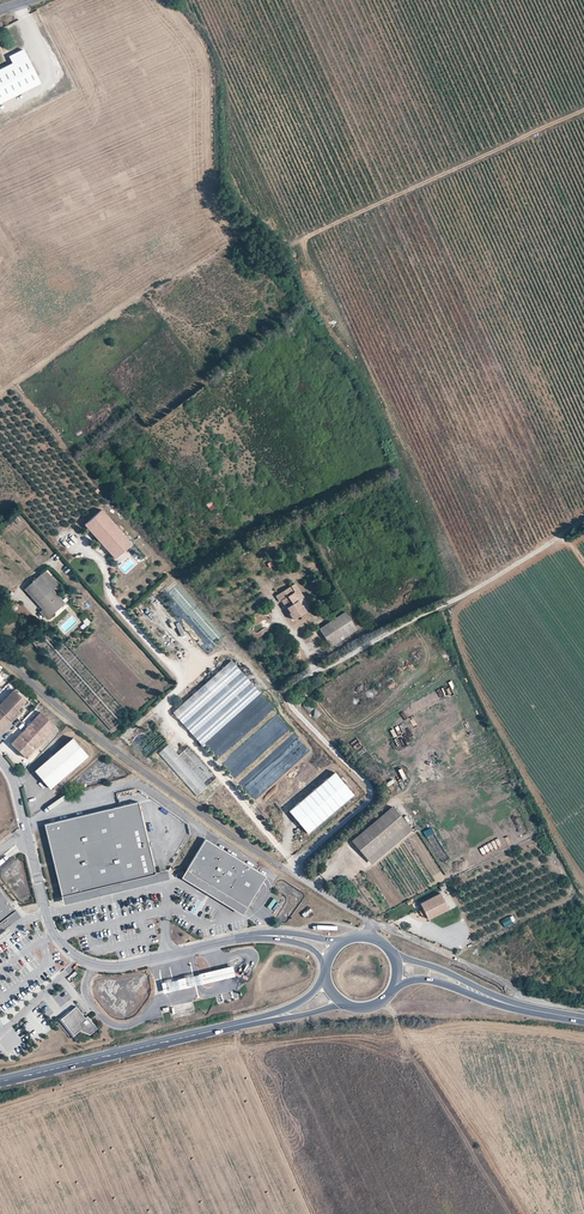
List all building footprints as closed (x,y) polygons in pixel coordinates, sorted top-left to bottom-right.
[(23,50),(9,57),(12,64),(0,70),(0,103),(40,83),(33,68),(23,50)] [(213,502),(206,504),(209,511),(216,509),(213,502)] [(84,525),(115,558),(131,543),(100,509),(84,525)] [(25,589),(43,609),(40,612),(47,620),(66,603),(54,590),(58,587),(44,572),(25,589)] [(289,586),(274,597),(278,602),(279,601),(283,606),(283,605),(289,614),(288,615),(291,621),(305,612),(300,605),(299,605),(296,601),(297,600),(291,592),(293,591),(289,586)] [(354,628),(344,612),(318,629),(329,645),(354,628)] [(217,638),(222,633),(206,617),(197,626),(215,645),(220,641),(217,638)] [(83,621),(87,626),(91,623),(88,618),(83,621)] [(262,693),(232,660),(174,711),(204,745),(262,693)] [(25,701),(14,690),(0,704),(0,733),(20,712),(17,709),(25,701)] [(264,698),(260,701),(265,707),(254,717),(259,722),(274,708),(264,698)] [(427,699),(406,712),(411,719),(431,706),(427,699)] [(26,758),(56,726),(41,712),(11,744),(26,758)] [(75,740),(37,773),(51,790),(89,757),(75,740)] [(199,795),(208,785),(167,745),(157,755),(199,795)] [(308,836),(354,798),(334,775),(289,813),(308,836)] [(156,874),(138,802),(44,824),(62,897),(100,888),(101,894),(113,891),(111,885),(156,874)] [(352,841),(367,859),(407,826),(392,808),(352,841)] [(367,859),(371,865),(412,832),(407,826),(367,859)] [(426,838),(434,834),(431,828),(422,832),(426,838)] [(250,902),(266,876),(205,839),(186,871),(211,886),(208,892),(218,898),(221,892),(246,908),(250,902)] [(211,886),(186,871),(182,876),(210,893),(243,913),(246,908),(221,892),(218,898),(208,892),(211,886)] [(100,888),(62,897),(63,904),(109,892),(157,881),(156,874),(111,885),(113,891),(101,894),(100,888)] [(5,927),(1,922),(16,911),(0,890),(0,931),(5,927)] [(449,911),(441,895),(421,905),(429,921),(449,911)] [(277,910),(281,902),(272,898),(268,906),(277,910)] [(311,908),(301,914),(306,920),(315,914),(311,908)] [(20,916),(16,911),(1,922),(5,927),(20,916)] [(503,926),(515,923),(513,916),(501,920),(503,926)] [(220,969),(198,974),(201,985),(223,980),(235,977),(233,966),(220,969)] [(172,981),(161,983),(164,994),(174,991),(199,985),(201,985),(198,974),(196,975),(172,981)] [(76,1007),(59,1020),(73,1036),(80,1030),(81,1031),(89,1035),(97,1029),(87,1016),(85,1018),(76,1007)]
